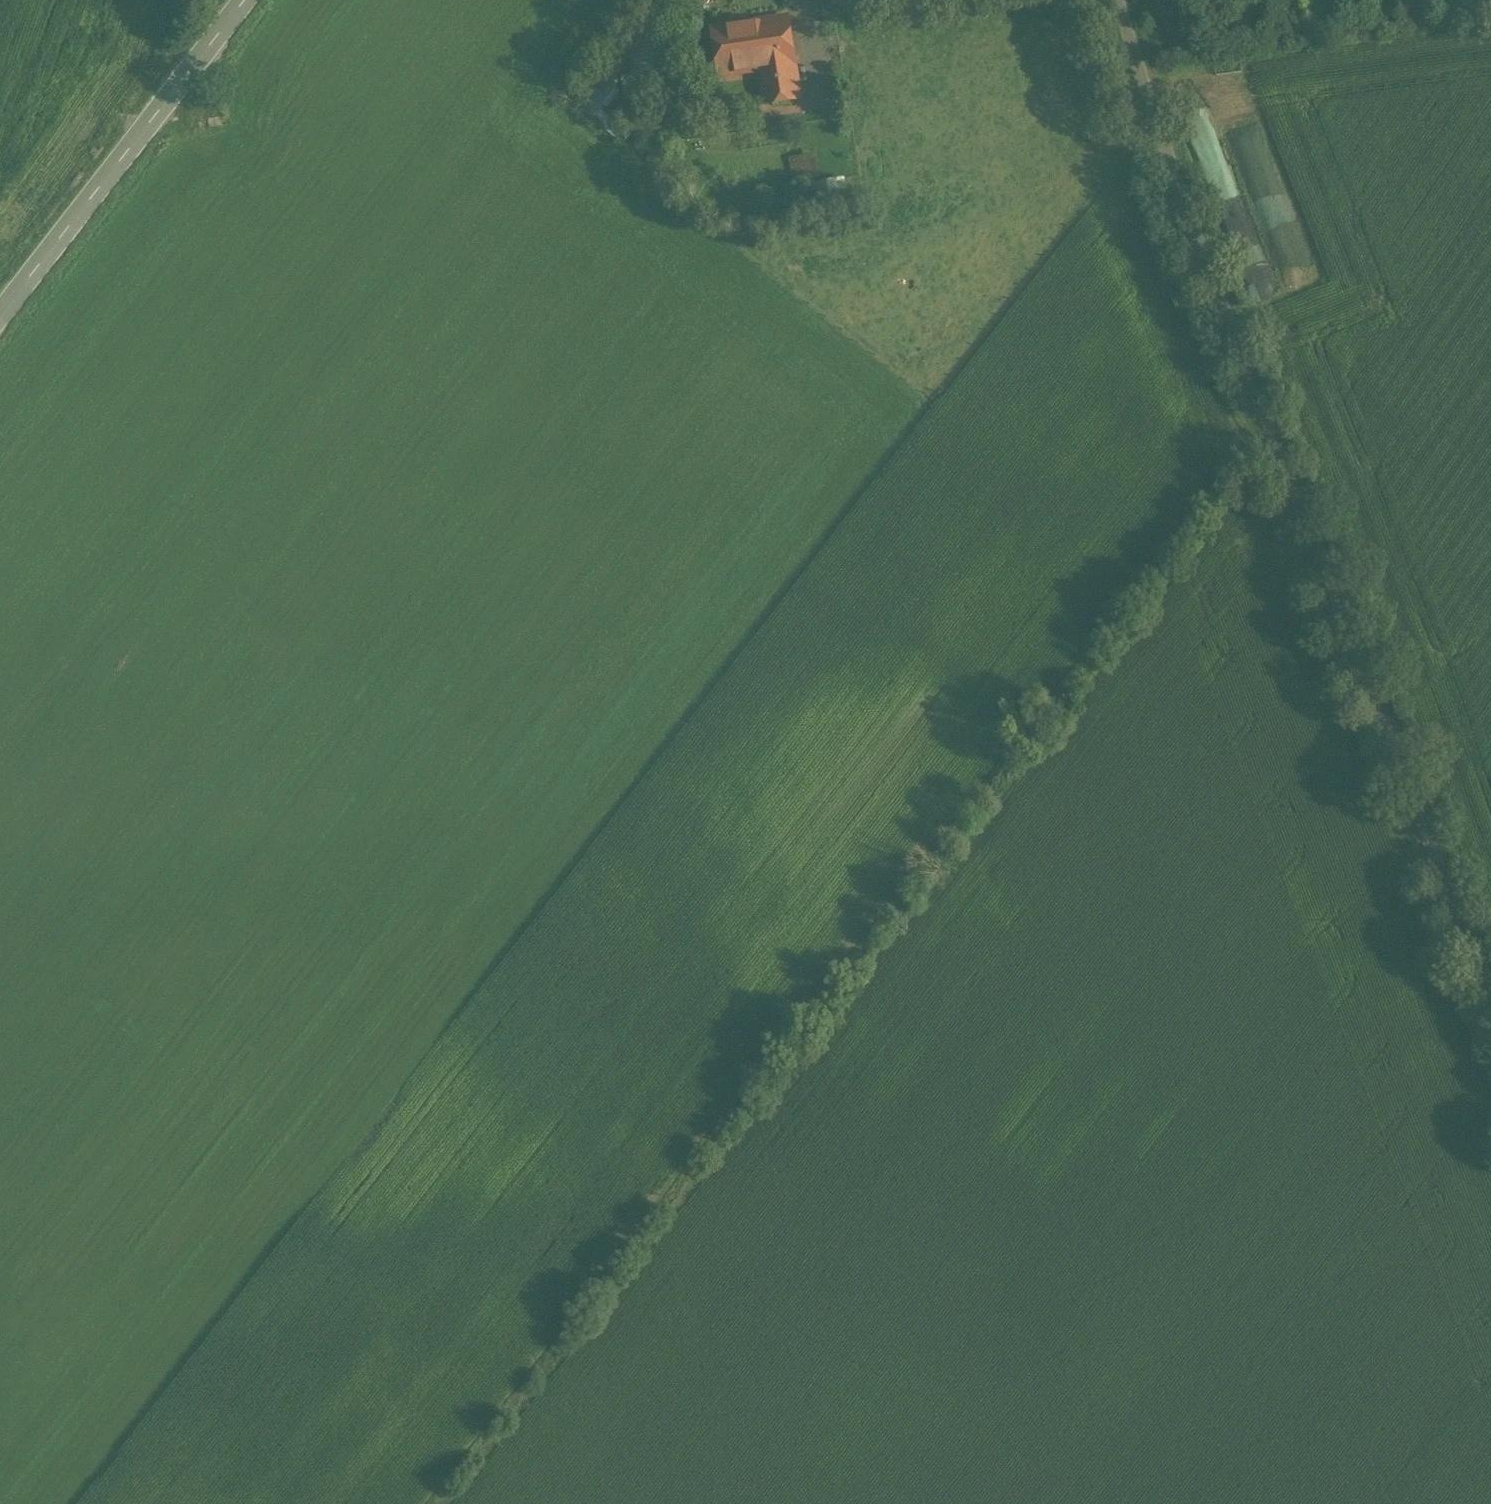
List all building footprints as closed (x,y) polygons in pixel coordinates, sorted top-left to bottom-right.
[(801,1),(717,11),(724,79),(771,74),(772,89),(811,85),(801,1)] [(610,68),(588,94),(606,110),(629,84),(610,68)] [(826,150),(796,153),(799,185),(825,183),(827,200),(855,197),(853,176),(828,178),(826,150)]
